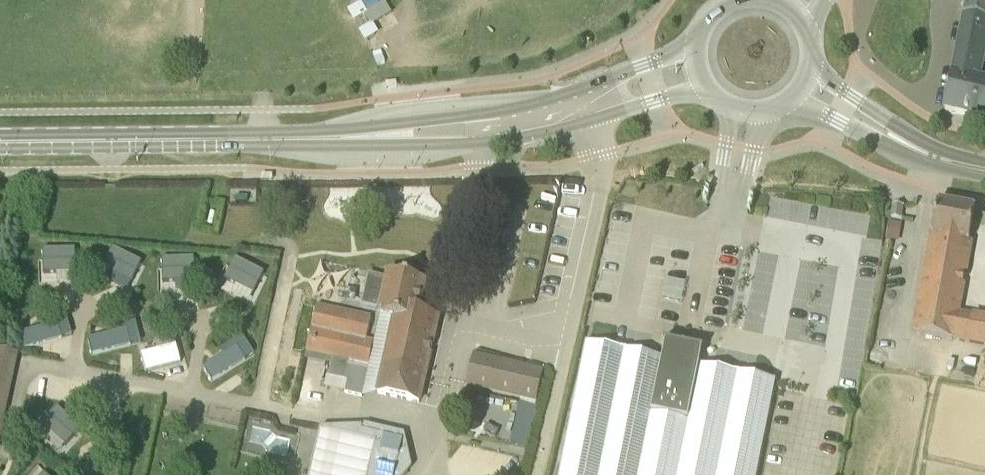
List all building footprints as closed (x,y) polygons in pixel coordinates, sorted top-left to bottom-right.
[(359,5),(351,9),(356,19),(366,14),(371,22),(392,12),(386,0),(382,0),(379,2),(378,0),(361,0),(362,4),(359,5)] [(964,18),(984,23),(984,0),(968,0),(964,18)] [(964,18),(945,113),(984,122),(984,85),(981,84),(984,72),(981,71),(984,54),(984,23),(964,18)] [(375,36),(370,26),(363,30),(368,40),(375,36)] [(976,211),(938,204),(914,333),(953,341),(953,339),(984,345),(984,320),(958,315),(971,242),(970,242),(976,211)] [(904,206),(903,206),(893,205),(892,219),(902,220),(904,206)] [(891,219),(889,237),(901,239),(903,221),(891,219)] [(114,248),(103,270),(132,284),(143,262),(114,248)] [(75,249),(43,251),(44,274),(77,273),(75,249)] [(195,258),(162,260),(163,283),(196,282),(195,258)] [(236,259),(225,280),(254,295),(266,274),(236,259)] [(371,273),(366,303),(379,305),(384,275),(371,273)] [(393,317),(377,394),(419,403),(438,320),(418,315),(426,283),(390,274),(380,314),(393,317)] [(305,358),(332,364),(351,368),(348,381),(345,393),(362,397),(374,343),(366,341),(371,319),(317,307),(305,358)] [(43,328),(20,335),(24,350),(73,336),(67,315),(42,322),(43,328)] [(112,334),(88,340),(92,356),(142,343),(135,321),(110,328),(112,334)] [(846,359),(842,359),(840,381),(828,380),(826,394),(859,397),(865,334),(848,332),(846,359)] [(157,351),(141,355),(146,373),(181,364),(174,336),(155,341),(157,351)] [(224,356),(202,369),(212,383),(256,355),(244,336),(220,351),(224,356)] [(776,384),(700,370),(702,355),(665,347),(661,362),(616,353),(586,347),(560,474),(758,474),(776,384)] [(17,353),(0,349),(0,433),(17,353)] [(485,359),(478,388),(537,401),(544,372),(485,359)] [(329,376),(348,381),(351,368),(332,364),(329,376)] [(58,407),(42,425),(66,446),(82,429),(58,407)] [(408,474),(405,471),(407,463),(411,462),(405,434),(364,425),(364,428),(321,430),(310,474),(407,474),(408,474)]
